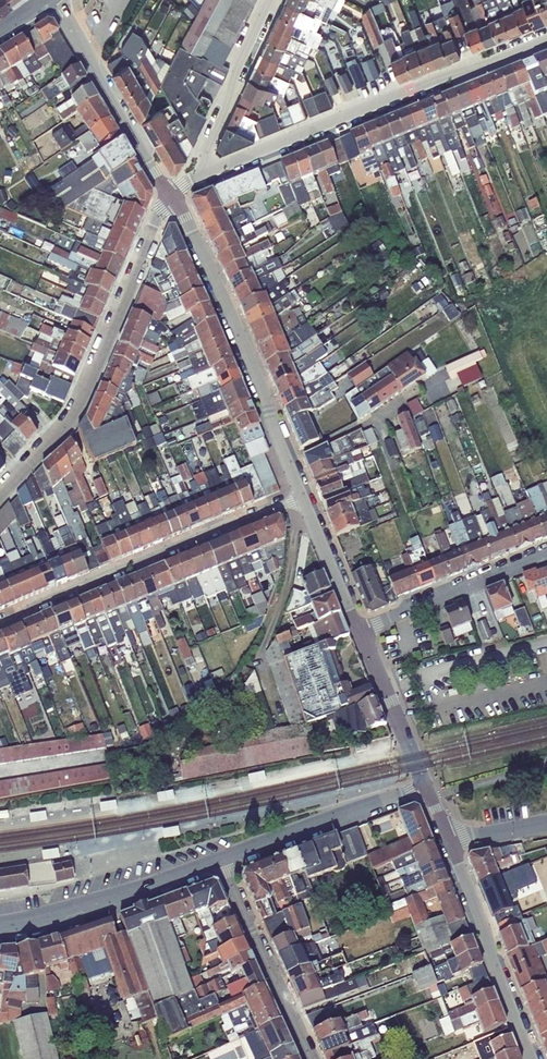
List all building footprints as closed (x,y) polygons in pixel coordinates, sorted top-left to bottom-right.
[(0,15),(14,5),(11,0),(0,0),(0,15)] [(182,43),(222,65),(254,3),(248,0),(205,0),(182,43)] [(324,19),(285,0),(279,13),(318,33),(324,19)] [(319,0),(285,0),(324,19),(327,21),(333,7),(319,0)] [(333,7),(340,10),(344,0),(319,0),(333,7)] [(486,43),(471,6),(468,0),(451,0),(440,4),(445,15),(448,14),(456,33),(465,29),(473,49),(473,48),(473,49),(486,43)] [(497,39),(482,0),(474,0),(476,4),(471,6),(486,43),(497,39)] [(510,34),(496,0),(482,0),(497,39),(510,34)] [(522,29),(511,0),(496,0),(510,34),(522,29)] [(534,24),(524,0),(511,0),(522,29),(534,24)] [(546,19),(538,0),(524,0),(534,24),(546,19)] [(546,19),(546,0),(538,0),(546,19)] [(191,1),(183,9),(192,19),(199,10),(191,1)] [(382,2),(371,7),(373,12),(378,10),(379,11),(381,9),(381,8),(384,7),(382,2)] [(371,7),(370,5),(362,14),(373,44),(384,39),(373,12),(371,7)] [(426,68),(437,63),(425,32),(415,7),(408,10),(413,23),(408,24),(409,28),(426,68)] [(318,33),(279,13),(273,26),(312,45),(317,47),(323,35),(318,33)] [(453,34),(456,33),(448,14),(445,15),(453,34)] [(453,34),(445,15),(432,20),(448,59),(461,54),(453,34)] [(437,63),(448,59),(432,20),(425,22),(428,30),(425,32),(437,63)] [(47,21),(34,30),(52,61),(62,77),(79,66),(53,23),(53,22),(47,21)] [(312,45),(273,26),(267,39),(306,58),(312,45)] [(413,74),(426,68),(409,28),(401,31),(404,40),(400,42),(404,53),(413,74)] [(52,61),(34,30),(22,37),(41,68),(52,61)] [(122,46),(122,47),(129,36),(138,42),(141,36),(133,30),(122,46)] [(136,73),(149,46),(141,36),(138,42),(129,36),(122,47),(122,46),(121,49),(123,53),(114,60),(107,64),(119,83),(136,73)] [(400,79),(413,74),(404,53),(399,55),(392,36),(384,39),(400,79)] [(41,68),(22,37),(10,44),(29,76),(42,69),(41,68)] [(306,58),(267,39),(261,51),(302,70),(307,58),(306,58)] [(185,124),(155,143),(172,171),(177,171),(188,156),(197,137),(196,134),(206,116),(198,112),(196,108),(200,99),(196,96),(207,76),(222,83),(229,68),(222,65),(182,43),(171,64),(161,83),(172,102),(185,124)] [(10,44),(0,50),(0,54),(18,85),(22,93),(28,88),(23,80),(29,76),(10,44)] [(142,83),(156,58),(151,49),(151,48),(149,46),(136,73),(119,83),(125,93),(142,83)] [(302,70),(261,51),(255,64),(289,80),(291,74),(302,81),(306,79),(304,71),(302,70)] [(0,54),(0,91),(5,88),(7,92),(18,85),(0,54)] [(544,55),(532,60),(546,96),(546,63),(544,55)] [(147,93),(165,61),(157,56),(156,58),(142,83),(125,93),(130,102),(147,93)] [(356,57),(347,61),(357,85),(366,81),(356,57)] [(372,57),(362,62),(369,79),(379,75),(372,57)] [(532,60),(531,60),(521,64),(521,65),(542,116),(546,115),(546,96),(532,60)] [(161,83),(171,64),(165,61),(147,93),(130,102),(141,121),(161,83)] [(249,77),(284,94),(290,80),(289,80),(255,64),(249,77)] [(521,65),(521,64),(510,69),(526,110),(530,109),(534,120),(542,116),(521,65)] [(86,79),(79,66),(62,77),(61,78),(62,79),(41,92),(48,103),(69,90),(86,79)] [(526,110),(510,69),(498,74),(520,124),(523,123),(525,129),(533,126),(526,110)] [(346,71),(338,75),(345,90),(352,86),(346,71)] [(520,124),(498,74),(487,79),(502,113),(505,112),(512,131),(521,127),(520,124)] [(332,75),(324,78),(330,93),(338,89),(332,75)] [(249,77),(243,90),(257,97),(272,104),(275,98),(283,107),(279,109),(283,119),(278,121),(281,128),(294,122),(288,105),(284,94),(249,77)] [(98,98),(86,79),(69,90),(75,99),(56,111),(61,119),(75,111),(98,98)] [(502,113),(487,79),(475,83),(489,118),(495,116),(497,122),(505,120),(502,113)] [(489,118),(475,83),(464,88),(480,126),(483,135),(489,132),(490,136),(496,134),(489,118)] [(35,86),(26,91),(30,98),(38,92),(35,86)] [(480,126),(464,88),(453,92),(468,131),(480,126)] [(227,124),(254,138),(259,137),(253,122),(259,119),(249,115),(257,97),(243,90),(227,124)] [(326,90),(313,95),(320,112),(333,106),(326,90)] [(1,99),(5,107),(11,104),(4,92),(1,94),(0,92),(0,98),(1,99)] [(468,131),(453,92),(442,97),(456,132),(460,130),(469,150),(475,147),(472,140),(468,131)] [(313,95),(303,99),(310,116),(320,112),(313,95)] [(456,132),(442,97),(430,102),(451,153),(456,151),(460,161),(465,159),(462,151),(463,150),(456,132)] [(110,119),(98,98),(75,111),(84,126),(74,133),(69,126),(52,138),(61,152),(78,140),(110,119)] [(25,117),(35,106),(28,99),(18,110),(25,117)] [(288,105),(294,122),(307,117),(300,100),(288,105)] [(141,121),(155,143),(185,124),(172,102),(141,121)] [(451,153),(430,102),(418,106),(439,157),(443,156),(452,178),(459,175),(451,153)] [(439,157),(418,106),(407,111),(427,159),(432,157),(433,160),(439,158),(439,157)] [(427,159),(407,111),(394,116),(407,148),(413,145),(420,162),(427,159)] [(253,122),(259,137),(281,128),(278,121),(275,113),(259,119),(253,122)] [(407,148),(394,116),(384,120),(400,160),(405,157),(410,170),(416,169),(407,148)] [(122,140),(110,119),(78,140),(87,154),(99,146),(103,153),(122,140)] [(400,160),(384,120),(373,125),(393,175),(405,171),(400,160)] [(227,124),(216,148),(221,152),(254,138),(227,124)] [(393,175),(373,125),(362,130),(379,173),(382,172),(393,199),(401,196),(393,175)] [(10,126),(6,131),(14,139),(18,134),(10,126)] [(472,140),(483,135),(480,126),(468,131),(472,140)] [(379,173),(362,130),(339,139),(348,162),(358,158),(366,177),(372,174),(374,179),(381,177),(379,173)] [(339,139),(316,148),(328,177),(340,172),(337,166),(348,162),(339,139)] [(134,161),(122,140),(103,153),(77,171),(63,180),(46,192),(59,212),(66,208),(92,190),(125,168),(134,161)] [(316,148),(304,153),(313,177),(319,174),(327,195),(334,192),(328,177),(316,148)] [(304,153),(292,158),(311,202),(322,198),(313,177),(304,153)] [(292,158),(280,163),(289,183),(298,202),(300,207),(311,202),(292,158)] [(143,177),(134,161),(125,168),(133,183),(143,177)] [(72,163),(58,172),(63,180),(77,171),(72,163)] [(280,163),(258,172),(264,187),(272,184),(271,183),(278,179),(281,186),(289,183),(280,163)] [(152,192),(143,177),(133,183),(125,168),(92,190),(111,198),(113,193),(117,190),(123,199),(121,203),(145,213),(152,197),(152,192)] [(12,172),(5,171),(3,183),(10,184),(12,172)] [(190,204),(191,204),(199,220),(236,201),(241,210),(253,205),(256,197),(267,193),(264,187),(258,172),(193,199),(190,204)] [(32,175),(25,180),(32,191),(39,187),(32,175)] [(486,175),(479,178),(482,187),(483,187),(487,197),(493,195),(486,175)] [(286,208),(298,202),(289,183),(281,186),(278,187),(286,208)] [(32,191),(30,193),(35,200),(44,194),(39,187),(32,191)] [(1,206),(8,200),(4,189),(0,191),(0,203),(1,206)] [(145,214),(145,213),(121,203),(111,198),(92,190),(66,208),(88,217),(135,238),(145,214)] [(536,199),(528,203),(532,211),(539,208),(536,199)] [(243,214),(241,210),(236,201),(199,220),(204,232),(243,214)] [(304,216),(300,207),(298,202),(286,208),(282,210),(283,213),(273,218),(278,229),(304,216)] [(340,208),(339,205),(326,210),(330,218),(342,213),(340,208)] [(526,209),(516,213),(521,223),(530,219),(526,209)] [(7,211),(2,219),(13,225),(18,217),(7,211)] [(349,225),(342,213),(330,218),(328,219),(335,234),(349,225)] [(145,214),(135,238),(136,238),(147,214),(145,214)] [(247,221),(243,214),(204,232),(211,245),(242,230),(239,225),(247,221)] [(129,252),(135,238),(88,217),(82,231),(129,252)] [(242,230),(211,245),(217,259),(247,244),(272,231),(269,224),(263,227),(263,229),(255,233),(251,225),(242,230)] [(175,226),(169,227),(150,270),(158,274),(160,274),(163,276),(164,276),(162,271),(164,262),(186,252),(175,226)] [(124,263),(129,252),(82,231),(81,231),(76,242),(124,263)] [(247,244),(217,259),(223,271),(267,250),(272,248),(268,240),(244,252),(243,250),(249,248),(247,244)] [(379,241),(367,250),(374,259),(375,257),(377,260),(384,255),(382,252),(386,250),(379,241)] [(115,283),(124,263),(76,242),(70,255),(53,247),(51,253),(115,283)] [(422,246),(412,250),(415,258),(425,254),(422,246)] [(267,250),(223,271),(228,283),(268,264),(267,263),(265,258),(270,256),(267,250)] [(192,265),(186,252),(164,262),(162,271),(164,276),(163,276),(154,279),(157,284),(158,288),(168,283),(167,281),(172,274),(192,265)] [(109,297),(115,283),(51,253),(48,261),(72,271),(76,272),(73,281),(109,297)] [(378,262),(384,270),(392,264),(386,256),(378,262)] [(268,264),(228,283),(234,293),(281,270),(283,269),(277,258),(267,263),(268,264)] [(403,258),(393,265),(399,274),(406,268),(403,264),(406,262),(403,258)] [(197,278),(192,265),(172,274),(167,281),(168,283),(158,288),(162,295),(163,296),(172,292),(177,287),(197,278)] [(281,270),(234,293),(240,306),(265,295),(264,294),(286,279),(281,270)] [(444,270),(434,274),(437,281),(447,277),(444,270)] [(76,272),(72,271),(68,279),(73,281),(76,272)] [(472,273),(463,276),(467,285),(475,281),(472,273)] [(458,274),(450,277),(454,288),(458,287),(459,290),(462,289),(461,286),(462,286),(458,274)] [(104,308),(109,297),(73,281),(68,279),(61,276),(58,281),(69,285),(66,291),(75,295),(104,308)] [(172,292),(163,296),(167,306),(203,291),(197,278),(177,287),(172,292)] [(265,295),(240,306),(245,317),(270,307),(289,294),(294,291),(286,279),(264,294),(265,295)] [(158,288),(157,284),(153,291),(162,295),(158,288)] [(163,296),(162,295),(153,291),(143,287),(136,303),(163,315),(167,306),(163,296)] [(385,289),(377,295),(382,302),(390,296),(385,289)] [(203,291),(167,306),(163,315),(166,314),(182,307),(186,315),(189,313),(209,304),(203,291)] [(294,291),(289,294),(292,300),(290,302),(292,306),(300,300),(294,291)] [(314,291),(306,296),(311,304),(319,299),(314,291)] [(270,307),(245,317),(249,328),(275,318),(290,307),(292,306),(290,302),(292,300),(289,294),(270,307)] [(440,294),(432,300),(440,311),(448,305),(440,294)] [(99,320),(104,308),(75,295),(71,302),(61,298),(59,302),(99,320)] [(95,331),(99,320),(59,302),(54,313),(73,321),(95,331)] [(163,315),(136,303),(133,312),(160,323),(163,315)] [(215,319),(209,304),(189,313),(192,321),(171,334),(175,342),(176,344),(215,319)] [(453,304),(442,311),(450,323),(460,315),(453,304)] [(169,322),(186,315),(182,307),(166,314),(169,322)] [(275,318),(249,328),(254,339),(302,315),(299,308),(293,311),(290,307),(275,318)] [(160,323),(133,312),(128,323),(158,336),(160,338),(162,334),(165,336),(168,331),(163,325),(160,323)] [(0,313),(0,330),(20,339),(27,327),(29,324),(0,313)] [(302,315),(254,339),(258,349),(283,337),(307,323),(303,315),(302,315)] [(220,331),(215,319),(176,344),(175,342),(167,346),(171,353),(201,338),(220,331)] [(85,353),(95,331),(73,321),(66,337),(62,336),(63,334),(43,325),(39,333),(41,334),(85,353)] [(158,336),(128,323),(124,333),(156,347),(160,338),(158,336)] [(283,337),(258,349),(264,364),(291,351),(316,335),(307,323),(283,337)] [(330,326),(322,332),(327,339),(335,333),(330,326)] [(224,341),(220,331),(201,338),(171,353),(167,356),(170,363),(187,356),(224,341)] [(156,347),(124,333),(119,343),(154,359),(158,348),(156,347)] [(80,365),(85,353),(41,334),(35,346),(80,365)] [(291,351),(264,364),(269,375),(298,362),(321,347),(323,346),(316,335),(291,351)] [(228,351),(224,341),(187,356),(189,360),(177,365),(179,371),(191,366),(228,351)] [(154,359),(119,343),(113,356),(137,366),(139,362),(151,366),(154,359)] [(70,387),(80,365),(35,346),(33,345),(30,351),(35,353),(44,357),(38,373),(51,379),(70,387)] [(298,362),(269,375),(273,386),(307,372),(318,363),(328,357),(321,347),(298,362)] [(484,350),(445,367),(451,381),(458,378),(478,369),(475,364),(483,361),(482,359),(487,357),(484,350)] [(232,360),(228,351),(191,366),(193,370),(180,375),(182,381),(232,360)] [(407,352),(386,366),(403,392),(426,376),(427,378),(438,371),(429,359),(425,361),(420,353),(411,358),(407,352)] [(28,369),(38,373),(44,357),(35,353),(28,369)] [(137,366),(113,356),(108,369),(131,379),(137,366)] [(237,372),(232,360),(182,381),(174,384),(179,396),(196,389),(237,372)] [(43,395),(46,390),(51,379),(38,373),(28,369),(14,363),(10,372),(20,377),(16,388),(3,377),(0,381),(0,383),(19,402),(24,397),(27,398),(30,390),(43,395)] [(307,372),(273,386),(279,398),(311,384),(313,382),(327,376),(318,363),(307,372)] [(365,381),(373,375),(365,363),(347,375),(355,388),(356,388),(365,381)] [(386,366),(375,374),(392,399),(403,392),(386,366)] [(131,379),(108,369),(101,384),(125,395),(134,388),(134,380),(131,379)] [(478,369),(458,378),(463,388),(482,379),(478,369)] [(242,383),(237,372),(196,389),(200,400),(242,383)] [(311,384),(279,398),(284,410),(307,400),(334,382),(328,374),(327,376),(313,382),(311,384)] [(373,375),(365,381),(382,406),(392,399),(375,374),(373,375)] [(70,387),(51,379),(46,390),(43,395),(63,404),(65,399),(70,387)] [(365,381),(356,388),(371,414),(382,406),(365,381)] [(307,400),(284,410),(293,431),(309,420),(307,415),(310,413),(320,409),(335,399),(331,393),(338,389),(334,382),(307,400)] [(0,383),(0,396),(3,399),(0,400),(0,415),(5,421),(10,426),(15,431),(27,443),(37,433),(22,417),(28,411),(19,402),(0,383)] [(249,401),(242,383),(200,400),(201,401),(207,417),(208,418),(249,401)] [(125,395),(101,384),(96,395),(121,406),(126,419),(129,427),(135,424),(130,413),(133,412),(125,395)] [(356,388),(355,388),(345,395),(359,421),(371,414),(356,388)] [(157,392),(146,396),(151,407),(162,403),(157,392)] [(121,406),(96,395),(90,410),(86,419),(94,434),(126,419),(121,406)] [(417,399),(406,404),(413,417),(423,411),(417,399)] [(207,417),(201,401),(189,406),(196,422),(207,417)] [(254,413),(249,401),(208,418),(210,423),(194,429),(198,437),(234,422),(254,413)] [(254,413),(234,422),(244,446),(264,438),(254,413)] [(397,418),(402,431),(410,453),(421,450),(407,414),(397,418)] [(423,417),(414,420),(421,438),(429,435),(423,417)] [(94,434),(86,419),(78,430),(94,462),(136,444),(133,437),(129,427),(126,419),(94,434)] [(309,420),(293,431),(301,450),(323,440),(318,429),(314,430),(309,420)] [(5,421),(0,426),(0,435),(10,426),(5,421)] [(150,428),(154,436),(161,433),(158,424),(150,428)] [(438,425),(428,429),(434,443),(443,440),(438,425)] [(10,426),(0,435),(0,438),(4,443),(15,431),(10,426)] [(143,433),(146,440),(152,437),(154,436),(150,428),(149,426),(141,430),(143,433)] [(363,433),(368,447),(378,443),(372,429),(363,433)] [(361,430),(303,457),(309,470),(359,450),(368,447),(363,433),(361,430)] [(27,443),(15,431),(4,443),(2,445),(13,458),(14,457),(25,445),(26,445),(26,444),(27,443)] [(402,431),(394,435),(402,456),(410,453),(402,431)] [(133,437),(136,444),(142,441),(146,440),(143,433),(133,437)] [(154,436),(152,437),(156,447),(166,442),(162,433),(161,433),(154,436)] [(146,440),(142,441),(146,451),(156,447),(152,437),(146,440)] [(430,437),(426,438),(430,452),(435,450),(430,437)] [(270,452),(264,438),(244,446),(251,460),(264,454),(270,452)] [(393,439),(384,442),(390,458),(399,455),(393,439)] [(71,440),(61,449),(85,504),(92,501),(83,476),(86,470),(82,459),(71,440)] [(61,449),(51,458),(63,488),(71,485),(73,492),(66,495),(73,509),(75,508),(79,507),(81,513),(87,511),(85,504),(61,449)] [(359,450),(309,470),(313,480),(361,462),(363,461),(359,450)] [(264,454),(251,460),(253,465),(253,468),(266,497),(280,491),(264,454)] [(253,503),(240,470),(234,456),(223,461),(225,466),(242,508),(253,503)] [(88,572),(100,568),(92,547),(77,513),(74,514),(73,509),(66,495),(63,488),(51,458),(42,466),(54,495),(68,527),(88,572)] [(361,462),(313,480),(316,488),(364,469),(361,462)] [(180,476),(184,484),(192,480),(186,464),(177,467),(180,476)] [(253,468),(253,465),(240,470),(253,503),(266,497),(253,468)] [(54,495),(42,466),(34,475),(41,493),(45,491),(48,497),(54,495)] [(242,508),(225,466),(220,469),(223,477),(218,479),(232,512),(242,508)] [(222,516),(232,512),(218,479),(214,469),(204,474),(222,516)] [(364,469),(316,488),(321,500),(362,485),(369,482),(364,469)] [(211,521),(222,516),(204,474),(203,473),(193,477),(195,481),(211,521)] [(502,474),(491,479),(495,490),(506,485),(502,474)] [(41,493),(34,475),(26,483),(34,503),(44,499),(41,493)] [(191,529),(201,525),(188,495),(187,492),(182,494),(182,493),(187,491),(184,484),(180,476),(170,480),(177,496),(191,529)] [(101,478),(92,482),(99,498),(108,495),(101,478)] [(211,521),(195,481),(188,484),(192,493),(188,495),(201,525),(211,521)] [(545,539),(546,538),(546,482),(525,492),(528,500),(545,539)] [(18,497),(22,507),(33,502),(25,484),(16,494),(18,497)] [(362,485),(321,500),(326,513),(366,498),(371,496),(368,489),(365,490),(362,485)] [(181,533),(168,501),(163,491),(156,494),(159,501),(157,502),(172,537),(181,533)] [(487,510),(505,555),(518,549),(504,513),(498,498),(491,501),(488,493),(482,496),(487,510)] [(172,537),(157,502),(153,494),(144,498),(146,503),(162,541),(172,537)] [(181,533),(191,529),(177,496),(168,501),(181,533)] [(18,497),(10,505),(16,519),(20,528),(29,524),(22,507),(18,497)] [(366,498),(326,513),(331,525),(367,511),(368,510),(365,503),(368,502),(366,498)] [(517,508),(532,544),(545,539),(528,500),(515,506),(517,508)] [(143,549),(125,506),(123,501),(113,506),(116,515),(133,554),(143,549)] [(0,511),(0,516),(6,529),(16,519),(10,505),(9,502),(0,511)] [(96,502),(87,506),(90,513),(99,509),(96,502)] [(153,545),(137,507),(135,502),(125,506),(143,549),(153,545)] [(162,541),(146,503),(137,507),(153,545),(162,541)] [(504,513),(518,549),(532,544),(517,508),(504,513)] [(367,511),(331,525),(336,536),(378,519),(374,509),(368,512),(367,511)] [(475,518),(492,560),(505,555),(487,510),(480,513),(481,516),(475,518)] [(449,526),(458,550),(466,570),(478,565),(462,521),(458,512),(451,514),(455,524),(449,526)] [(133,554),(116,515),(111,517),(113,521),(106,523),(121,559),(133,554)] [(276,517),(261,523),(273,550),(281,570),(282,569),(283,568),(284,555),(284,540),(284,527),(285,527),(281,519),(277,516),(276,517)] [(475,516),(462,521),(478,565),(492,560),(475,518),(475,516)] [(121,559),(106,523),(95,528),(101,544),(110,563),(121,559)] [(273,550),(261,523),(251,527),(264,559),(260,561),(262,565),(265,563),(269,575),(281,570),(273,550)] [(77,577),(88,572),(68,527),(58,531),(77,577)] [(264,559),(251,527),(237,533),(254,574),(264,570),(266,576),(269,575),(265,563),(262,565),(260,561),(264,559)] [(67,582),(77,577),(58,531),(52,534),(54,539),(50,541),(67,582)] [(434,533),(442,556),(450,576),(466,570),(458,550),(451,553),(443,533),(442,534),(440,531),(434,533)] [(56,586),(67,582),(50,541),(47,533),(35,538),(43,554),(56,586)] [(254,574),(237,533),(227,538),(246,582),(256,578),(254,574)] [(246,582),(227,538),(217,542),(238,591),(248,586),(246,582)] [(406,554),(420,589),(435,582),(427,562),(421,565),(418,558),(425,555),(418,538),(409,541),(412,548),(405,551),(406,554)] [(46,590),(56,586),(43,554),(37,556),(31,540),(26,542),(31,555),(46,590)] [(238,591),(217,542),(207,546),(226,591),(228,595),(238,591)] [(100,568),(110,563),(101,544),(92,547),(100,568)] [(226,591),(207,546),(197,550),(216,595),(226,591)] [(216,595),(197,550),(187,554),(203,594),(206,600),(216,595)] [(10,564),(20,560),(16,551),(7,556),(10,564)] [(203,594),(187,554),(176,559),(192,599),(203,594)] [(391,586),(396,598),(420,589),(406,554),(401,557),(406,571),(388,578),(391,586)] [(36,595),(46,590),(31,555),(20,560),(36,595)] [(427,562),(435,582),(450,576),(442,556),(427,562)] [(192,599),(176,559),(165,564),(181,603),(192,599)] [(25,599),(36,595),(20,560),(10,564),(25,599)] [(25,599),(10,564),(0,568),(0,569),(14,604),(25,599)] [(181,603),(165,564),(147,571),(159,601),(166,598),(168,599),(169,599),(173,606),(181,603)] [(373,566),(352,575),(366,611),(371,613),(388,606),(382,589),(373,566)] [(14,604),(0,569),(0,598),(4,608),(14,604)] [(159,601),(147,571),(137,575),(156,620),(160,630),(165,628),(160,613),(163,611),(159,601)] [(523,575),(529,594),(534,592),(536,600),(538,599),(542,610),(546,609),(546,577),(545,571),(532,575),(531,573),(523,575)] [(311,604),(333,595),(323,572),(301,582),(305,592),(302,593),(292,590),(289,602),(284,615),(311,604)] [(156,620),(137,575),(127,580),(146,627),(149,626),(148,622),(156,620)] [(146,627),(127,580),(116,584),(135,629),(138,635),(148,632),(146,627)] [(135,629),(116,584),(106,588),(126,635),(131,647),(136,645),(131,631),(135,629)] [(503,584),(485,591),(497,622),(514,615),(520,629),(517,630),(520,637),(534,633),(524,608),(514,612),(503,584)] [(382,589),(388,606),(398,602),(396,598),(391,586),(382,589)] [(126,635),(106,588),(96,592),(118,644),(118,645),(124,643),(121,637),(126,635)] [(118,644),(96,592),(87,597),(104,639),(108,647),(118,644)] [(262,592),(252,596),(256,606),(261,618),(264,617),(267,604),(262,592)] [(278,633),(276,640),(297,631),(308,627),(340,613),(333,595),(311,604),(314,614),(293,622),(295,626),(278,633)] [(104,639),(87,597),(76,601),(95,647),(101,645),(99,641),(104,639)] [(455,606),(444,610),(452,631),(452,630),(456,638),(472,631),(469,624),(471,623),(462,600),(456,602),(455,606)] [(95,647),(76,601),(66,605),(81,642),(85,651),(93,648),(95,647)] [(81,642),(66,605),(51,612),(67,649),(81,642)] [(250,621),(261,618),(256,606),(246,610),(250,621)] [(67,649),(51,612),(41,616),(56,651),(61,663),(71,659),(67,649)] [(349,635),(340,613),(308,627),(316,647),(333,641),(349,635)] [(56,651),(41,616),(21,624),(35,660),(56,651)] [(260,627),(264,617),(261,618),(250,621),(244,624),(247,632),(260,627)] [(485,621),(476,625),(483,641),(492,638),(491,637),(496,635),(495,630),(490,632),(485,621)] [(35,660),(21,624),(10,629),(27,668),(30,667),(35,677),(41,674),(35,660)] [(448,627),(439,630),(445,647),(454,644),(448,627)] [(10,629),(0,633),(0,662),(10,686),(15,698),(31,691),(25,676),(29,674),(27,668),(10,629)] [(297,631),(276,640),(284,660),(293,656),(288,642),(292,641),(291,638),(299,635),(297,631)] [(176,635),(175,637),(187,668),(195,665),(185,639),(184,639),(182,634),(179,633),(176,635)] [(305,724),(284,660),(276,640),(265,653),(291,727),(305,724)] [(336,650),(333,641),(316,647),(293,656),(284,660),(305,724),(305,725),(325,719),(327,725),(332,723),(336,735),(338,735),(347,739),(347,735),(356,738),(356,734),(365,737),(365,732),(367,731),(368,735),(387,727),(370,686),(351,694),(347,683),(345,684),(334,651),(336,650)] [(93,648),(85,651),(89,660),(97,657),(93,648)] [(419,652),(412,654),(414,661),(421,660),(419,652)] [(0,662),(0,690),(10,686),(0,662)] [(212,679),(213,680),(224,675),(222,669),(210,674),(212,679)] [(253,736),(275,731),(254,670),(240,693),(253,736)] [(205,686),(195,689),(202,707),(218,692),(213,680),(212,679),(203,683),(205,686)] [(191,685),(184,688),(193,711),(201,707),(191,685)] [(187,706),(180,708),(184,719),(191,717),(187,706)] [(127,708),(121,710),(129,732),(137,729),(130,712),(129,713),(127,708)] [(178,708),(169,711),(174,724),(183,721),(178,708)] [(171,720),(162,724),(165,731),(174,727),(171,720)] [(124,723),(117,726),(122,740),(129,738),(124,723)] [(165,733),(162,724),(151,729),(154,737),(165,733)] [(179,763),(182,781),(315,755),(305,725),(305,724),(291,727),(275,731),(253,736),(254,739),(189,751),(191,761),(179,763)] [(67,731),(70,739),(86,733),(83,725),(67,731)] [(154,738),(149,725),(139,729),(145,742),(154,738)] [(110,732),(102,735),(105,747),(114,744),(110,732)] [(29,734),(22,736),(25,745),(32,744),(29,734)] [(106,748),(105,747),(102,735),(32,744),(25,745),(0,749),(0,764),(106,748)] [(8,745),(5,738),(0,740),(0,748),(8,745)] [(107,754),(110,764),(112,774),(129,770),(124,751),(107,754)] [(113,778),(112,774),(110,764),(0,782),(0,799),(113,778)] [(414,806),(398,812),(408,838),(367,857),(372,870),(392,862),(408,854),(433,844),(419,808),(414,806)] [(393,814),(373,821),(378,834),(398,827),(393,814)] [(346,865),(367,857),(357,827),(296,850),(314,897),(317,905),(326,902),(316,877),(337,870),(338,873),(342,871),(343,870),(345,868),(346,865)] [(437,854),(433,844),(408,854),(392,862),(396,871),(397,870),(437,854)] [(521,845),(513,846),(517,856),(525,853),(521,845)] [(513,846),(471,855),(470,854),(467,859),(473,873),(517,856),(513,846)] [(314,897),(296,850),(281,856),(295,890),(298,899),(299,903),(314,897)] [(441,863),(437,854),(397,870),(400,877),(404,876),(405,878),(441,863)] [(281,856),(269,860),(289,910),(300,906),(299,903),(298,899),(292,901),(289,893),(295,890),(281,856)] [(519,862),(517,856),(473,873),(478,884),(499,876),(497,872),(519,862)] [(269,860),(257,865),(270,897),(275,895),(282,913),(289,910),(269,860)] [(54,867),(53,867),(56,883),(74,879),(70,863),(66,864),(54,867)] [(445,873),(441,863),(405,878),(401,880),(405,889),(445,873)] [(498,925),(521,915),(517,906),(512,908),(508,901),(518,897),(516,892),(537,883),(529,864),(499,876),(478,884),(485,901),(492,918),(494,917),(498,925)] [(270,897),(257,865),(245,870),(242,877),(255,905),(270,898),(270,897)] [(0,871),(0,891),(28,887),(25,868),(0,871)] [(449,883),(445,873),(405,889),(408,897),(449,883)] [(213,881),(200,886),(215,928),(234,919),(218,883),(213,881)] [(411,917),(425,955),(471,937),(450,882),(449,883),(408,897),(404,899),(408,909),(411,917)] [(200,886),(186,891),(195,916),(198,922),(205,920),(209,931),(215,928),(200,886)] [(186,891),(161,901),(185,968),(191,965),(183,944),(180,942),(178,938),(186,935),(181,921),(195,916),(186,891)] [(309,930),(300,906),(289,910),(282,913),(277,914),(270,898),(255,905),(272,942),(309,930)] [(408,909),(404,899),(386,906),(390,916),(408,909)] [(126,933),(157,1020),(165,1043),(188,1033),(184,1022),(219,1006),(214,995),(198,1003),(194,992),(194,991),(190,980),(185,968),(161,901),(120,916),(126,933)] [(411,917),(408,909),(390,916),(393,924),(411,917)] [(501,934),(499,935),(507,955),(536,944),(526,920),(523,921),(521,915),(498,925),(501,934)] [(239,930),(234,919),(215,928),(209,931),(202,934),(205,940),(206,942),(205,944),(210,943),(239,930)] [(111,920),(88,927),(96,953),(105,950),(113,972),(123,1002),(132,999),(138,1020),(140,1025),(157,1020),(126,933),(116,936),(111,920)] [(88,927),(59,937),(69,969),(77,995),(89,991),(87,981),(113,972),(105,950),(96,953),(88,927)] [(203,958),(202,960),(244,940),(239,930),(210,943),(212,949),(204,952),(203,958)] [(309,930),(272,942),(278,956),(299,949),(296,942),(312,936),(309,930)] [(320,934),(312,937),(314,943),(330,938),(328,933),(321,936),(320,934)] [(59,937),(38,943),(45,973),(47,993),(61,990),(59,982),(53,976),(51,976),(49,968),(56,966),(61,971),(69,969),(59,937)] [(477,951),(471,937),(425,955),(430,969),(435,967),(432,960),(444,955),(447,963),(477,951)] [(212,971),(250,953),(244,940),(202,960),(201,967),(209,964),(212,971)] [(507,955),(521,991),(546,981),(546,977),(539,958),(546,955),(546,940),(536,944),(507,955)] [(13,1021),(21,1019),(22,1003),(26,1003),(26,1004),(39,1003),(38,975),(45,973),(38,943),(16,948),(18,965),(12,986),(8,995),(8,1015),(8,1022),(13,1021)] [(299,949),(278,956),(287,975),(322,962),(314,943),(299,949)] [(16,948),(1,949),(0,954),(0,984),(4,985),(0,1014),(8,1015),(8,995),(12,986),(18,965),(16,948)] [(487,977),(477,951),(447,963),(435,967),(430,969),(436,985),(469,971),(474,983),(487,977)] [(237,972),(254,963),(250,953),(212,971),(207,973),(210,979),(228,971),(230,975),(237,972)] [(328,959),(322,962),(287,975),(292,985),(332,970),(328,959)] [(219,1006),(265,985),(254,963),(237,972),(241,983),(225,990),(221,980),(204,987),(194,992),(198,1003),(214,995),(219,1006)] [(337,968),(332,970),(292,985),(298,1000),(343,984),(337,968)] [(436,985),(430,969),(413,976),(419,992),(429,988),(436,985)] [(200,976),(190,980),(194,991),(204,986),(200,976)] [(365,976),(343,984),(298,1000),(303,1010),(358,990),(358,989),(368,985),(365,976)] [(498,1002),(487,977),(474,983),(458,990),(465,1007),(447,1014),(450,1022),(498,1002)] [(521,991),(525,1001),(546,992),(546,981),(521,991)] [(444,983),(437,986),(441,997),(448,994),(444,983)] [(184,1022),(188,1033),(221,1018),(224,1026),(222,1027),(225,1031),(240,1025),(240,1026),(275,1009),(265,985),(219,1006),(184,1022)] [(436,985),(429,988),(433,1001),(441,998),(441,997),(437,986),(436,985)] [(525,1001),(529,1011),(546,1004),(546,992),(525,1001)] [(55,997),(46,999),(49,1017),(51,1017),(52,1022),(59,1021),(55,997)] [(508,1028),(498,1002),(450,1022),(447,1014),(441,998),(438,1000),(443,1016),(441,1017),(442,1020),(439,1021),(445,1036),(463,1029),(464,1030),(479,1023),(485,1038),(508,1028)] [(123,1002),(118,1004),(125,1026),(131,1024),(131,1022),(138,1020),(132,999),(123,1002)] [(529,1011),(533,1021),(546,1016),(546,1004),(529,1011)] [(280,1020),(275,1009),(240,1026),(240,1025),(225,1031),(230,1043),(237,1040),(235,1035),(248,1029),(250,1033),(280,1020)] [(322,1010),(306,1016),(313,1032),(330,1026),(322,1010)] [(366,1012),(330,1026),(313,1032),(319,1044),(362,1028),(360,1022),(369,1019),(366,1012)] [(13,1021),(22,1058),(58,1058),(47,1013),(21,1019),(13,1021)] [(533,1021),(539,1038),(546,1035),(546,1016),(533,1021)] [(280,1020),(250,1033),(244,1036),(255,1058),(268,1058),(270,1058),(269,1056),(292,1046),(280,1020)] [(362,1028),(319,1044),(324,1055),(378,1034),(373,1024),(362,1028)] [(517,1050),(508,1028),(485,1038),(463,1047),(467,1058),(495,1058),(517,1050)] [(324,1055),(325,1058),(371,1058),(376,1057),(370,1043),(381,1039),(378,1034),(324,1055)] [(292,1046),(269,1056),(270,1058),(268,1058),(292,1058),(297,1057),(292,1046)] [(414,1051),(418,1058),(427,1058),(429,1058),(424,1046),(414,1051)] [(517,1050),(495,1058),(520,1058),(517,1050)]
